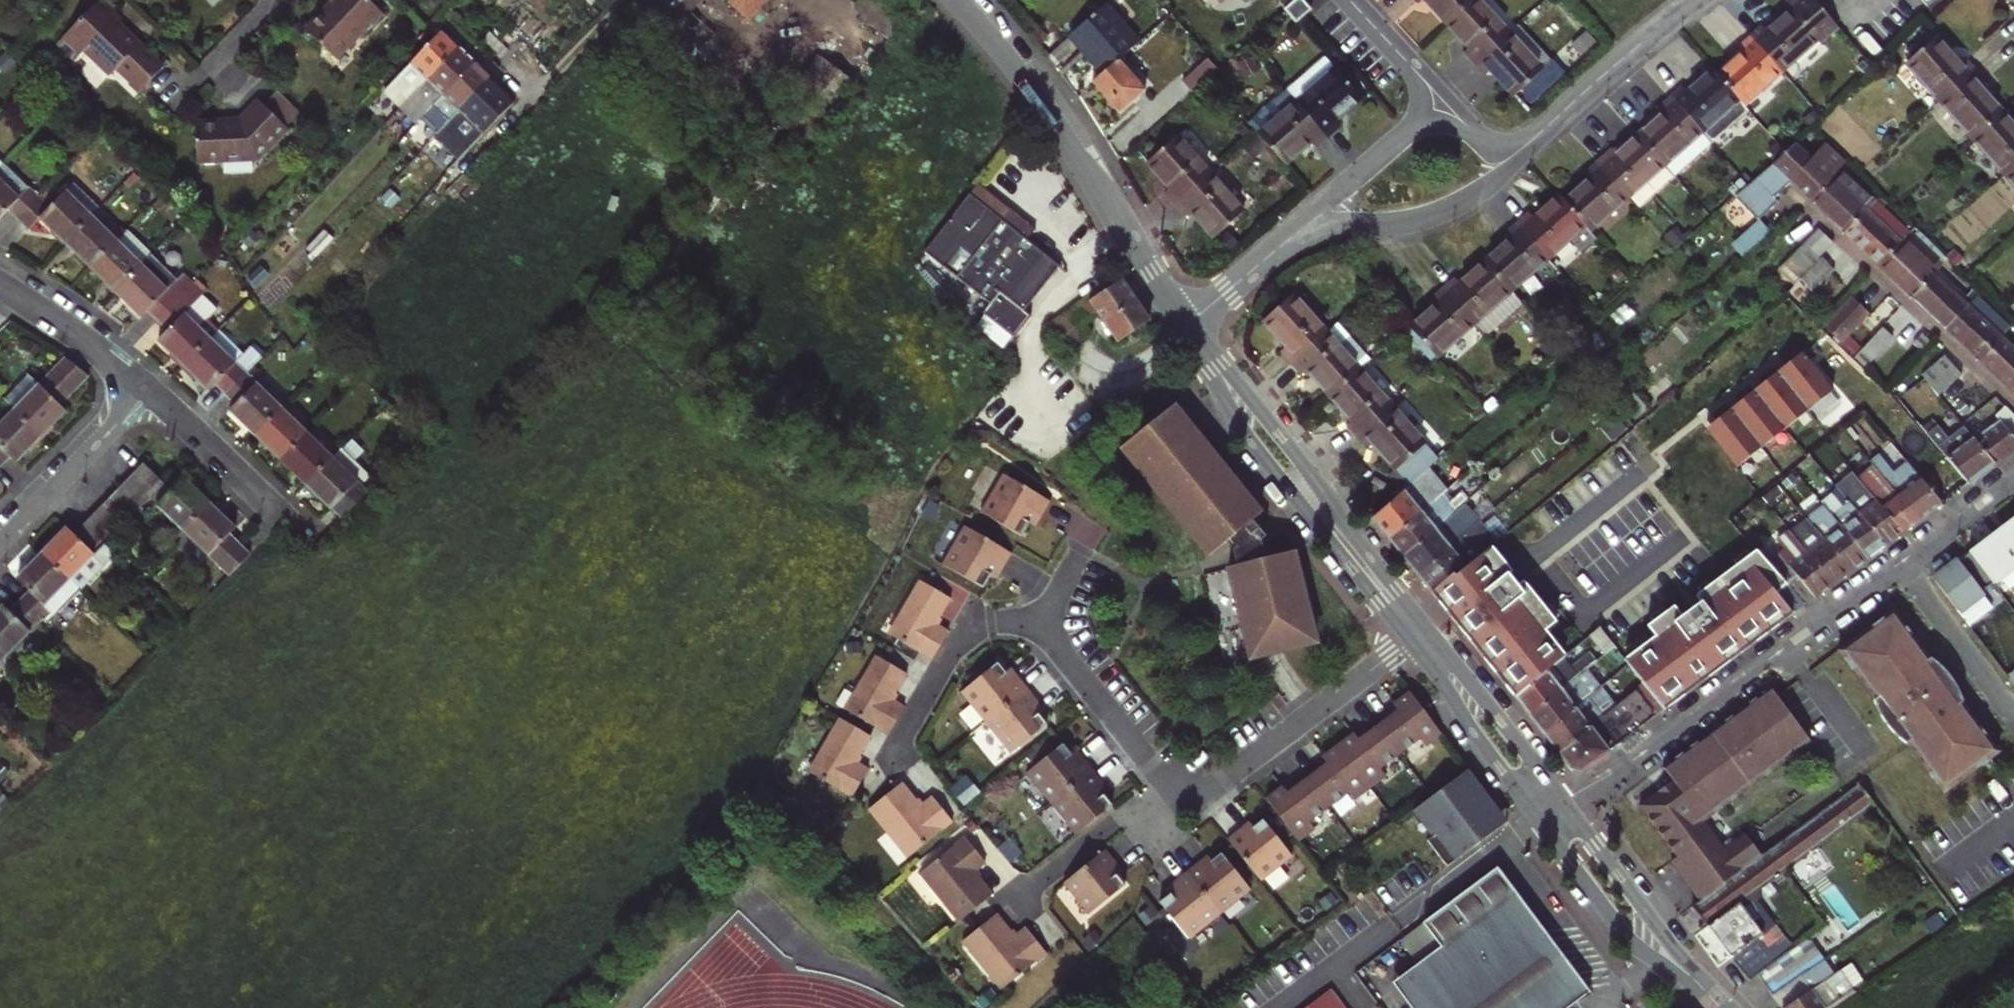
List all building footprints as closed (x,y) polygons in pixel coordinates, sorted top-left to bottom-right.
[(133,80),(143,89),(163,68),(118,26),(123,21),(102,0),(100,0),(57,44),(76,61),(86,50),(112,74),(119,67),(133,80)] [(307,30),(336,58),(359,34),(363,37),(384,14),(369,0),(330,0),(332,3),(307,30)] [(693,12),(704,0),(640,0),(620,21),(646,46),(652,40),(660,47),(693,12)] [(728,0),(750,19),(769,0),(729,0),(728,0)] [(879,0),(857,0),(851,6),(887,40),(903,23),(879,0)] [(1305,16),(1313,9),(1305,0),(1295,0),(1285,9),(1298,23),(1305,16)] [(1448,22),(1473,0),(1427,0),(1448,22)] [(1477,64),(1511,33),(1481,0),(1473,0),(1448,22),(1472,48),(1466,53),(1477,64)] [(1781,71),(1818,38),(1821,42),(1838,27),(1815,0),(1788,0),(1786,2),(1792,9),(1767,31),(1763,27),(1751,37),(1781,71)] [(1103,73),(1119,60),(1139,42),(1107,6),(1071,37),(1103,73)] [(660,47),(689,75),(716,48),(710,42),(716,35),(693,12),(660,47)] [(1520,24),(1511,33),(1477,64),(1487,75),(1492,70),(1516,96),(1552,60),(1520,24)] [(396,78),(412,94),(459,48),(442,31),(396,78)] [(1907,62),(1940,99),(1975,69),(1964,57),(1959,60),(1936,35),(1907,62)] [(832,37),(819,54),(855,82),(868,65),(832,37)] [(1781,71),(1751,37),(1739,48),(1743,53),(1718,75),(1744,104),(1781,71)] [(420,121),(422,119),(475,63),(459,48),(412,94),(403,104),(420,121)] [(819,54),(771,115),(807,144),(855,82),(819,54)] [(1326,57),(1295,84),(1304,96),(1298,101),(1328,135),(1340,126),(1335,120),(1361,98),(1326,57)] [(1205,59),(1182,79),(1192,89),(1214,69),(1205,59)] [(1103,73),(1093,83),(1121,113),(1147,91),(1119,60),(1103,73)] [(475,63),(422,119),(430,126),(425,132),(432,140),(438,133),(491,78),(475,63)] [(1684,87),(1672,98),(1711,143),(1748,110),(1744,104),(1718,75),(1713,69),(1687,92),(1684,87)] [(1973,137),(2003,110),(1981,85),(1985,80),(1975,69),(1940,99),(1973,137)] [(491,78),(438,133),(445,141),(459,128),(461,130),(448,144),(460,157),(515,102),(491,78)] [(139,93),(143,89),(133,80),(129,84),(139,93)] [(1288,89),(1298,101),(1304,96),(1295,84),(1288,89)] [(1316,146),(1328,135),(1298,101),(1288,89),(1250,122),(1286,163),(1312,141),(1316,146)] [(1711,143),(1672,98),(1660,108),(1664,113),(1639,135),(1665,164),(1675,175),(1711,143)] [(224,120),(196,121),(198,162),(256,159),(286,129),(261,103),(240,124),(225,125),(224,120)] [(2013,166),(2013,122),(2003,110),(1973,137),(2006,174),(2013,166)] [(1178,135),(1149,162),(1173,189),(1167,194),(1176,204),(1211,173),(1178,135)] [(1598,162),(1628,196),(1665,164),(1639,135),(1614,156),(1610,152),(1598,162)] [(1792,180),(1812,199),(1833,176),(1837,180),(1847,170),(1821,146),(1812,157),(1796,141),(1736,195),(1758,219),(1778,202),(1774,197),(1792,180)] [(3,162),(0,165),(0,218),(10,208),(19,217),(38,197),(3,162)] [(1564,201),(1590,230),(1628,196),(1598,162),(1587,172),(1590,178),(1564,201)] [(2006,174),(2013,183),(2013,166),(2006,174)] [(1837,180),(1833,176),(1812,199),(1845,231),(1876,199),(1847,170),(1837,180)] [(1246,211),(1211,173),(1176,204),(1188,217),(1193,212),(1216,238),(1246,211)] [(1059,265),(1028,239),(1003,219),(1011,208),(978,182),(955,211),(961,215),(944,237),(959,248),(945,267),(990,304),(999,291),(1023,310),(1059,265)] [(50,208),(38,197),(19,217),(30,228),(41,218),(66,242),(92,216),(100,207),(74,183),(50,208)] [(1517,222),(1548,257),(1569,238),(1580,252),(1596,237),(1590,230),(1564,201),(1559,195),(1535,217),(1530,211),(1517,222)] [(1909,231),(1876,199),(1845,231),(1879,262),(1909,231)] [(1036,228),(1011,208),(1003,219),(1028,239),(1036,228)] [(117,240),(92,216),(66,242),(91,266),(117,240)] [(1486,260),(1511,290),(1548,257),(1517,222),(1506,232),(1511,239),(1486,260)] [(1801,248),(1804,252),(1808,249),(1818,259),(1820,257),(1825,251),(1834,242),(1820,228),(1801,248)] [(116,291),(151,255),(127,230),(117,240),(91,266),(116,291)] [(325,230),(300,256),(310,265),(334,239),(325,230)] [(1942,264),(1909,231),(1879,262),(1913,295),(1934,273),(1942,264)] [(1832,257),(1840,248),(1834,242),(1825,251),(1832,257)] [(1811,266),(1818,259),(1808,249),(1804,252),(1801,255),(1811,266)] [(177,280),(151,255),(116,291),(142,316),(148,310),(158,320),(195,282),(185,272),(177,280)] [(1832,269),(1820,257),(1818,259),(1811,266),(1793,285),(1805,297),(1832,269)] [(1511,290),(1486,260),(1460,282),(1456,277),(1444,288),(1474,323),(1511,290)] [(1934,273),(1913,295),(1946,326),(1967,304),(1976,294),(1970,289),(1965,294),(1961,290),(1956,294),(1934,273)] [(1051,328),(1069,354),(1085,338),(1104,325),(1115,342),(1150,318),(1123,279),(1051,328)] [(185,365),(219,330),(206,317),(215,308),(202,296),(205,292),(195,282),(158,320),(168,330),(158,340),(185,365)] [(1474,323),(1444,288),(1432,298),(1436,304),(1410,327),(1436,357),(1474,323)] [(1474,323),(1486,336),(1523,303),(1511,290),(1474,323)] [(1023,310),(999,291),(990,304),(983,312),(1014,337),(1031,316),(1023,310)] [(1294,293),(1264,320),(1287,346),(1281,351),(1292,363),(1327,331),(1294,293)] [(1946,326),(1981,359),(2002,337),(2011,327),(1976,294),(1967,304),(1946,326)] [(1821,325),(1839,342),(1868,312),(1849,295),(1821,325)] [(1855,357),(1864,367),(1892,336),(1883,327),(1855,357)] [(217,384),(226,394),(247,373),(263,356),(253,346),(244,354),(219,330),(185,365),(210,390),(217,384)] [(1308,370),(1330,395),(1360,369),(1327,331),(1292,363),(1302,374),(1308,370)] [(1914,342),(1923,351),(1931,342),(1922,333),(1914,342)] [(2002,337),(1981,359),(2013,391),(2013,348),(2002,337)] [(1708,436),(1735,469),(1830,392),(1799,353),(1783,366),(1788,372),(1780,378),(1775,372),(1760,385),(1765,391),(1757,397),(1752,391),(1736,404),(1741,410),(1734,416),(1729,410),(1713,422),(1718,428),(1708,436)] [(62,404),(90,375),(67,356),(39,385),(29,375),(4,400),(14,410),(42,437),(68,411),(62,404)] [(1924,379),(1938,395),(1961,376),(1944,356),(1893,395),(1898,399),(1924,379)] [(1346,425),(1357,437),(1392,406),(1360,369),(1330,395),(1352,420),(1346,425)] [(256,434),(282,407),(247,373),(226,394),(236,403),(231,410),(256,434)] [(1438,460),(1392,406),(1357,437),(1368,449),(1373,445),(1395,470),(1390,474),(1404,490),(1430,467),(1438,460)] [(1995,464),(2013,451),(2013,415),(2005,406),(1996,414),(1999,421),(1974,439),(1995,464)] [(281,459),(308,432),(282,407),(256,434),(281,459)] [(1174,407),(1122,448),(1207,555),(1226,540),(1229,537),(1235,545),(1232,548),(1236,564),(1228,566),(1251,659),(1315,643),(1293,552),(1264,560),(1259,539),(1264,535),(1252,522),(1261,515),(1174,407)] [(42,437),(14,410),(0,425),(0,465),(1,466),(11,456),(17,462),(42,437)] [(1995,464),(1974,439),(1962,425),(1947,437),(1938,425),(1927,434),(1968,484),(1995,464)] [(334,456),(308,432),(281,459),(307,484),(334,456)] [(372,476),(342,447),(334,456),(363,485),(372,476)] [(1881,451),(1869,460),(1872,464),(1885,480),(1888,483),(1919,520),(1942,504),(1906,461),(1895,469),(1881,451)] [(363,485),(334,456),(307,484),(343,519),(370,492),(363,485)] [(155,493),(165,483),(145,463),(135,474),(155,493)] [(1872,464),(1856,476),(1903,532),(1919,520),(1888,483),(1885,480),(1872,464)] [(1404,490),(1408,496),(1435,473),(1430,467),(1404,490)] [(1851,469),(1833,483),(1838,489),(1856,476),(1851,469)] [(980,513),(1020,536),(1032,516),(1038,519),(1048,501),(1001,473),(980,513)] [(1408,496),(1404,490),(1377,514),(1374,517),(1391,538),(1422,513),(1448,490),(1435,473),(1408,496)] [(155,493),(135,474),(125,484),(145,504),(155,493)] [(1903,532),(1856,476),(1838,489),(1848,501),(1884,546),(1903,532)] [(159,505),(184,530),(210,503),(185,479),(159,505)] [(125,484),(114,495),(135,514),(145,504),(125,484)] [(1820,500),(1822,504),(1867,558),(1884,546),(1848,501),(1842,506),(1831,492),(1820,500)] [(1391,538),(1405,556),(1458,512),(1456,509),(1461,505),(1452,494),(1425,517),(1422,513),(1391,538)] [(114,495),(104,505),(125,525),(135,514),(114,495)] [(184,530),(220,566),(240,545),(229,534),(236,528),(210,503),(184,530)] [(1805,517),(1849,571),(1867,558),(1822,504),(1805,517)] [(104,505),(95,514),(115,534),(125,525),(104,505)] [(1405,556),(1418,572),(1474,526),(1464,514),(1461,516),(1458,512),(1405,556)] [(84,525),(105,545),(115,534),(95,514),(84,525)] [(1805,517),(1788,529),(1833,583),(1849,571),(1805,517)] [(1995,533),(2013,557),(2013,519),(1995,533)] [(70,580),(79,589),(80,590),(115,555),(105,545),(84,525),(75,534),(68,527),(42,554),(70,580)] [(999,572),(1010,554),(963,526),(942,566),(982,589),(994,568),(999,572)] [(1474,526),(1418,572),(1431,589),(1454,570),(1456,573),(1489,546),(1490,545),(1474,526)] [(1767,560),(1786,583),(1804,605),(1833,583),(1788,529),(1776,538),(1784,548),(1767,560)] [(1995,533),(1970,552),(1993,582),(2013,567),(2013,557),(1995,533)] [(1235,545),(1229,537),(1226,540),(1232,548),(1235,545)] [(220,566),(231,577),(251,556),(240,545),(220,566)] [(1454,570),(1431,589),(1445,605),(1515,694),(1564,656),(1544,632),(1555,623),(1522,582),(1516,587),(1506,574),(1510,571),(1502,562),(1489,546),(1456,573),(1454,570)] [(1638,677),(1664,707),(1804,605),(1786,583),(1767,561),(1767,560),(1758,549),(1692,599),(1697,606),(1682,617),(1674,607),(1647,627),(1655,637),(1625,660),(1628,665),(1638,677)] [(1993,582),(1970,552),(1959,560),(1983,590),(1993,582)] [(70,580),(42,554),(17,580),(30,593),(21,602),(41,622),(50,613),(54,617),(80,590),(79,589),(70,580)] [(1983,590),(1959,560),(1935,578),(1958,608),(1983,590)] [(888,635),(930,660),(947,632),(936,626),(934,624),(937,619),(948,599),(917,580),(888,635)] [(6,657),(41,622),(21,602),(11,612),(4,606),(0,611),(0,651),(6,657)] [(1999,751),(1894,609),(1838,650),(1875,699),(1887,724),(1908,743),(1944,792),(1999,751)] [(1598,629),(1590,635),(1605,654),(1614,647),(1598,629)] [(1564,656),(1515,694),(1530,713),(1587,668),(1597,660),(1590,651),(1571,666),(1564,656)] [(893,694),(904,674),(873,656),(843,711),(887,735),(903,707),(893,701),(890,700),(893,694)] [(961,692),(1010,753),(1046,725),(1038,715),(1034,710),(1040,706),(1014,673),(1008,678),(1004,673),(996,663),(961,692)] [(1638,677),(1628,665),(1622,670),(1631,682),(1634,680),(1638,677)] [(1008,678),(1014,673),(1010,668),(1004,673),(1008,678)] [(1587,668),(1530,713),(1544,732),(1575,707),(1589,697),(1601,687),(1587,668)] [(1638,677),(1634,680),(1659,711),(1664,707),(1638,677)] [(1601,687),(1589,697),(1595,704),(1607,695),(1601,687)] [(1670,861),(1700,899),(1734,875),(1761,855),(1744,834),(1723,849),(1703,821),(1810,742),(1769,687),(1662,767),(1672,781),(1638,806),(1677,856),(1670,861)] [(1590,726),(1559,751),(1572,768),(1583,769),(1656,714),(1636,690),(1624,699),(1590,726)] [(1281,787),(1265,799),(1297,843),(1314,830),(1308,823),(1328,808),(1348,794),(1353,801),(1385,777),(1380,770),(1419,740),(1425,748),(1441,735),(1409,692),(1392,704),(1397,711),(1357,740),(1353,734),(1321,757),(1325,764),(1286,793),(1281,787)] [(1044,711),(1040,706),(1034,710),(1038,715),(1044,711)] [(1575,707),(1544,732),(1559,751),(1590,726),(1575,707)] [(857,757),(869,737),(838,719),(808,773),(851,798),(867,770),(857,764),(854,762),(857,757)] [(1099,791),(1105,787),(1092,770),(1079,754),(1073,759),(1069,754),(1061,744),(1026,773),(1034,786),(1075,835),(1111,806),(1103,797),(1099,791)] [(1073,759),(1079,754),(1075,749),(1069,754),(1073,759)] [(1466,769),(1418,805),(1437,831),(1426,839),(1446,865),(1479,841),(1474,834),(1500,813),(1466,769)] [(951,822),(930,797),(921,804),(918,807),(914,802),(900,783),(865,811),(907,857),(951,822)] [(1708,926),(1757,890),(1873,806),(1857,785),(1761,855),(1734,875),(1700,899),(1692,905),(1708,926)] [(1103,797),(1109,792),(1105,787),(1099,791),(1103,797)] [(1418,805),(1412,810),(1431,835),(1437,831),(1418,805)] [(1474,834),(1479,841),(1506,820),(1500,813),(1474,834)] [(1252,828),(1247,832),(1242,827),(1226,840),(1260,882),(1290,856),(1261,820),(1252,828)] [(1247,823),(1242,827),(1247,832),(1252,828),(1247,823)] [(984,863),(963,838),(919,873),(956,924),(990,896),(975,878),(972,873),(974,871),(984,863)] [(1089,914),(1124,886),(1116,876),(1112,871),(1118,866),(1104,850),(1062,884),(1089,914)] [(1248,889),(1220,854),(1210,862),(1205,866),(1200,860),(1185,873),(1168,886),(1173,892),(1168,896),(1158,903),(1186,939),(1219,916),(1248,889)] [(1200,860),(1205,866),(1210,862),(1205,856),(1200,860)] [(1122,871),(1118,866),(1112,871),(1116,876),(1122,871)] [(1417,963),(1419,965),(1517,892),(1498,866),(1424,920),(1442,945),(1417,963)] [(1168,896),(1173,892),(1168,886),(1163,890),(1168,896)] [(1757,890),(1708,926),(1731,957),(1775,923),(1758,900),(1762,897),(1757,890)] [(1419,965),(1435,987),(1411,1005),(1413,1007),(1566,1007),(1590,990),(1517,892),(1419,965)] [(1045,954),(1025,929),(1016,936),(1013,938),(1009,934),(994,915),(960,943),(1001,990),(1045,954)] [(1775,923),(1731,957),(1749,981),(1757,974),(1792,948),(1775,923)] [(1757,974),(1781,1007),(1783,1007),(1811,988),(1834,972),(1824,958),(1808,969),(1792,948),(1757,974)] [(1840,968),(1851,985),(1863,978),(1851,960),(1840,968)] [(1393,980),(1395,983),(1419,965),(1417,963),(1393,980)] [(1395,983),(1411,1005),(1435,987),(1419,965),(1395,983)] [(1783,1007),(1826,1007),(1854,989),(1851,985),(1840,968),(1834,972),(1811,988),(1783,1007)] [(1329,988),(1302,1007),(1344,1007),(1329,988)]
